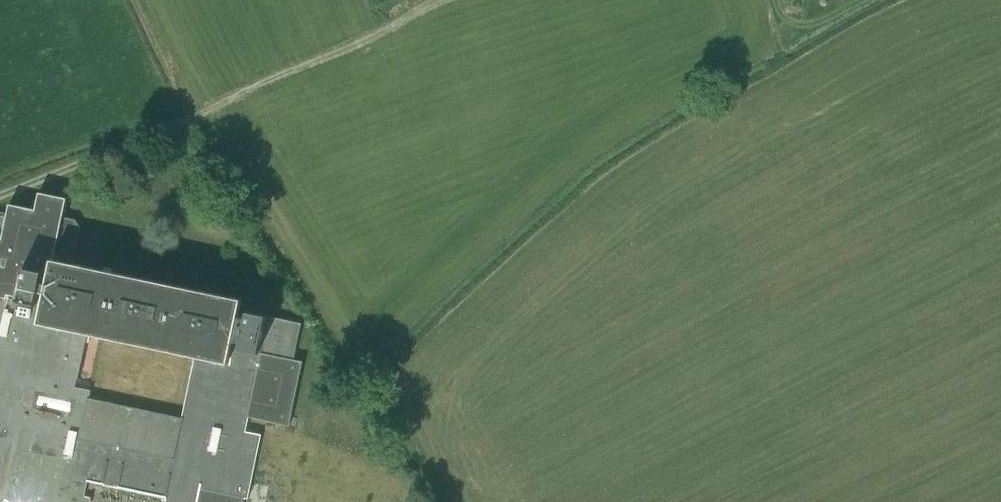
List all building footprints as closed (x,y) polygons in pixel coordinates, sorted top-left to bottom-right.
[(6,218),(0,217),(0,496),(1,496),(0,499),(0,501),(88,501),(89,498),(84,497),(88,482),(162,497),(184,501),(242,501),(243,498),(247,499),(261,435),(245,432),(248,417),(289,426),(303,361),(294,360),(301,323),(247,312),(245,318),(237,317),(241,300),(72,264),(80,227),(75,220),(63,217),(67,199),(38,193),(35,210),(9,204),(6,218)]
